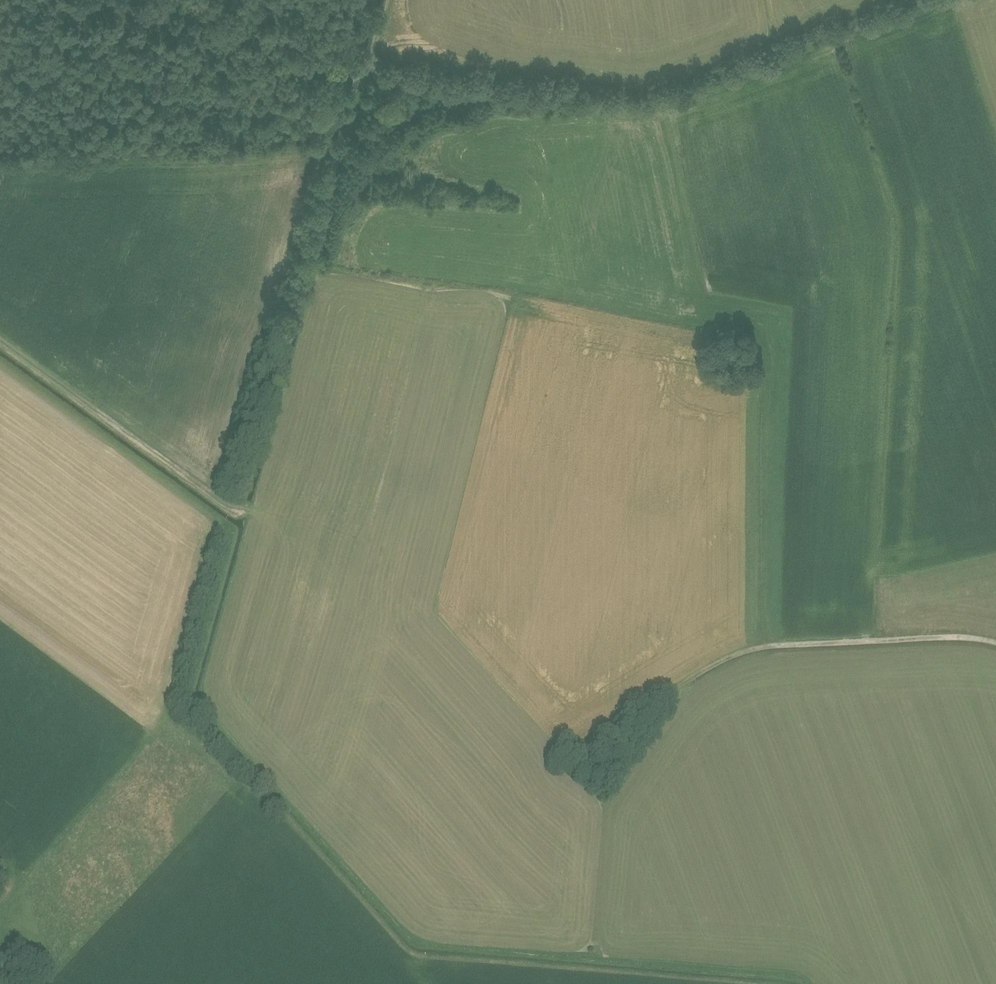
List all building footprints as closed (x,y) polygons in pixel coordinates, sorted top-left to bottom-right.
[(582,768),(592,779),(604,770),(593,758),(582,768)]
